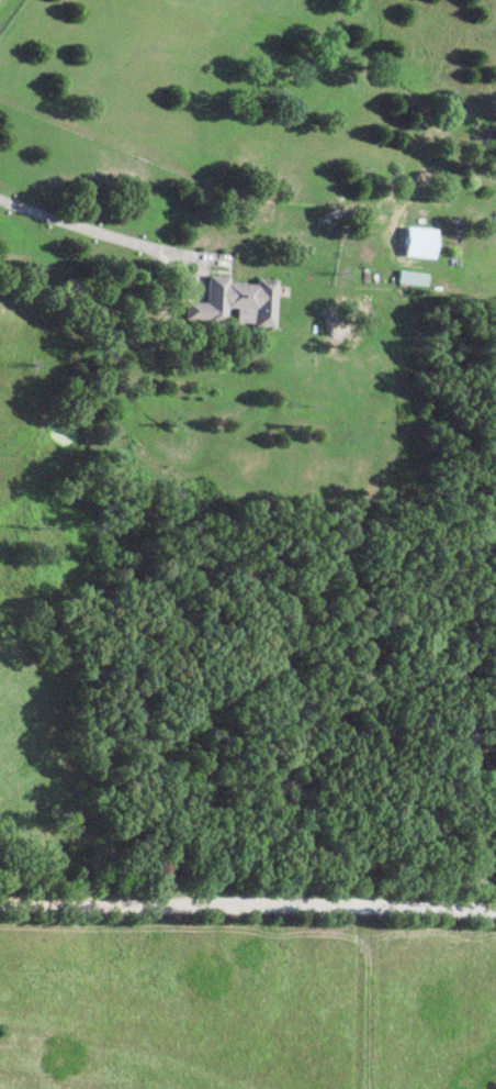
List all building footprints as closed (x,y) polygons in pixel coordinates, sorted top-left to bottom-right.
[(443,231),(415,226),(410,256),(438,261),(443,231)] [(401,284),(431,287),(432,274),(403,271),(401,284)] [(280,281),(260,280),(260,285),(232,284),(233,278),(211,277),(210,303),(189,302),(188,322),(231,324),(232,309),(240,310),(240,326),(278,327),(280,281)]
